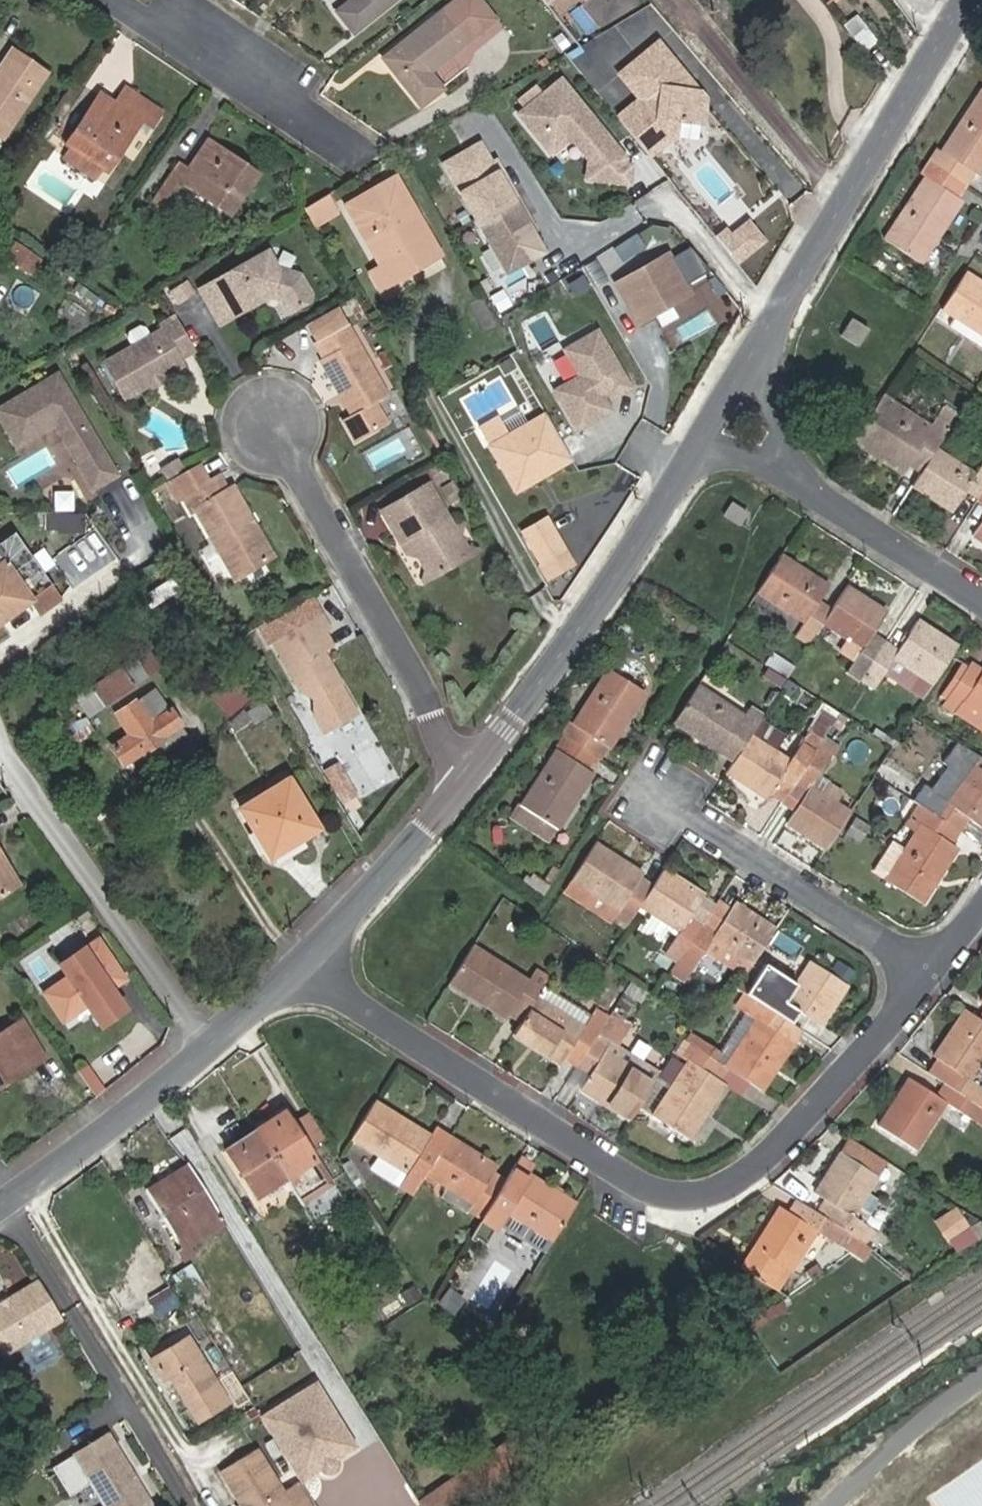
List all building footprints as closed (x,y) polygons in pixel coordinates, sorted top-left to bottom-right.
[(340,10),(356,31),(395,0),(353,0),(340,10)] [(478,0),(459,0),(457,1),(480,31),(493,20),(478,0)] [(443,89),(430,72),(480,31),(457,1),(386,57),(422,104),(443,89)] [(863,50),(875,40),(857,17),(844,26),(863,50)] [(683,120),(706,124),(710,99),(704,91),(690,89),(689,73),(663,42),(624,74),(643,99),(621,117),(629,128),(652,156),(680,135),(683,120)] [(3,139),(48,72),(12,47),(0,65),(0,137),(3,139)] [(704,91),(689,73),(690,89),(704,91)] [(628,165),(628,158),(600,124),(597,127),(591,119),(594,117),(564,80),(522,114),(553,152),(573,135),(593,160),(604,161),(603,180),(632,183),(634,166),(628,165)] [(979,175),(981,171),(981,90),(941,151),(938,149),(930,161),(967,184),(974,172),(979,175)] [(108,170),(136,130),(142,122),(151,127),(157,118),(134,103),(128,112),(115,103),(101,93),(68,143),(73,147),(66,157),(96,178),(103,168),(108,170)] [(134,103),(120,95),(115,103),(128,112),(134,103)] [(600,124),(594,117),(591,119),(597,127),(600,124)] [(136,130),(145,135),(151,127),(142,122),(136,130)] [(231,214),(258,175),(209,141),(190,168),(180,161),(151,205),(161,212),(182,181),(231,214)] [(545,254),(481,141),(440,164),(504,277),(545,254)] [(593,160),(591,178),(603,180),(604,161),(593,160)] [(886,238),(922,262),(963,200),(958,197),(967,184),(930,161),(922,174),(925,176),(886,238)] [(423,265),(441,254),(396,176),(347,204),(382,266),(392,282),(411,271),(409,267),(420,260),(423,265)] [(315,223),(336,211),(327,194),(305,207),(315,223)] [(726,247),(740,264),(767,242),(753,225),(732,242),(726,247)] [(726,247),(732,242),(726,231),(718,237),(726,247)] [(21,242),(9,262),(34,277),(46,257),(21,242)] [(694,293),(672,251),(617,280),(639,322),(656,313),(655,312),(671,303),(672,304),(694,293)] [(307,302),(310,292),(300,276),(276,269),(268,254),(220,281),(238,315),(272,295),(281,298),(289,312),(307,302)] [(411,271),(423,265),(420,260),(409,267),(411,271)] [(371,272),(381,288),(392,282),(382,266),(371,272)] [(966,273),(942,309),(955,316),(950,325),(981,347),(981,283),(966,273)] [(220,325),(238,315),(220,281),(201,292),(220,325)] [(314,345),(345,326),(336,310),(304,328),(314,345)] [(164,379),(183,368),(179,361),(196,351),(177,317),(161,326),(164,331),(151,338),(147,329),(141,326),(130,332),(129,339),(134,347),(102,364),(123,401),(148,388),(152,377),(164,379)] [(843,335),(859,344),(869,329),(853,319),(843,335)] [(379,404),(390,398),(358,342),(354,342),(345,326),(314,345),(322,359),(319,360),(352,418),(369,409),(379,404)] [(627,386),(597,329),(564,346),(578,374),(553,388),(574,426),(607,408),(599,393),(608,388),(612,395),(627,386)] [(119,477),(61,374),(0,408),(0,413),(19,447),(57,426),(94,492),(119,477)] [(151,393),(166,384),(164,379),(152,377),(148,388),(151,393)] [(933,427),(884,396),(881,402),(929,434),(933,427)] [(922,472),(937,449),(946,435),(933,427),(929,434),(881,402),(858,437),(906,468),(908,464),(922,472)] [(380,430),(390,425),(379,404),(369,409),(380,430)] [(357,443),(380,430),(369,409),(352,418),(346,421),(357,443)] [(958,417),(944,409),(933,427),(946,435),(958,417)] [(567,457),(542,410),(483,441),(505,482),(535,466),(538,473),(567,457)] [(405,433),(370,452),(378,466),(413,448),(405,433)] [(903,474),(906,468),(858,437),(855,442),(903,474)] [(981,494),(981,467),(977,474),(937,449),(922,472),(914,485),(954,511),(967,490),(979,498),(981,494)] [(8,468),(15,485),(38,476),(31,459),(8,468)] [(169,479),(182,472),(177,462),(164,469),(169,479)] [(509,488),(538,473),(535,466),(505,482),(509,488)] [(242,522),(247,519),(229,488),(221,492),(214,480),(206,485),(196,467),(166,484),(176,502),(181,499),(189,515),(195,512),(233,579),(269,558),(250,526),(246,529),(242,522)] [(166,481),(169,479),(164,469),(160,472),(166,481)] [(431,581),(467,560),(452,532),(455,531),(429,487),(384,513),(402,544),(412,538),(417,548),(414,550),(431,581)] [(557,550),(539,516),(514,529),(533,563),(557,550)] [(467,560),(474,556),(459,528),(455,531),(452,532),(467,560)] [(60,599),(13,536),(0,545),(0,560),(2,564),(0,566),(0,621),(27,601),(37,615),(60,599)] [(407,553),(424,585),(431,581),(414,550),(407,553)] [(833,610),(820,602),(830,586),(782,555),(759,591),(806,622),(797,636),(810,645),(825,622),(833,610)] [(886,643),(872,634),(886,612),(848,586),(833,610),(825,622),(863,647),(849,670),(862,679),(886,643)] [(323,663),(316,661),(313,656),(318,653),(328,647),(320,634),(326,630),(308,599),(255,629),(266,648),(270,646),(297,694),(311,703),(311,720),(321,737),(353,718),(336,689),(337,688),(323,663)] [(885,672),(926,699),(960,647),(918,620),(898,651),(886,643),(862,679),(875,687),(885,672)] [(147,676),(159,668),(145,647),(134,655),(147,676)] [(74,694),(88,715),(147,676),(134,655),(129,659),(124,653),(83,680),(86,685),(74,694)] [(313,656),(316,661),(323,663),(318,653),(313,656)] [(775,654),(768,664),(776,669),(789,678),(796,667),(775,654)] [(972,662),(969,667),(944,705),(957,713),(965,701),(981,712),(981,669),(972,662)] [(964,663),(939,701),(944,705),(969,667),(964,663)] [(771,677),(784,686),(789,678),(776,669),(771,677)] [(607,745),(610,747),(645,693),(609,670),(574,724),(571,722),(563,735),(599,759),(607,745)] [(722,752),(724,750),(737,758),(751,736),(764,716),(751,708),(746,716),(698,685),(675,722),(722,752)] [(221,705),(230,717),(250,701),(240,689),(221,705)] [(150,759),(183,736),(153,691),(118,715),(132,736),(114,747),(124,762),(144,749),(150,759)] [(965,701),(957,713),(981,729),(981,712),(965,701)] [(255,723),(272,714),(265,702),(248,712),(255,723)] [(69,745),(91,733),(84,720),(62,733),(69,745)] [(788,823),(828,849),(852,812),(837,802),(842,793),(829,785),(826,789),(815,782),(840,741),(828,732),(822,741),(795,783),(808,791),(796,810),(788,823)] [(768,797),(771,792),(783,801),(795,783),(822,741),(809,733),(791,761),(751,736),(737,758),(728,771),(768,797)] [(555,749),(557,751),(522,805),(558,828),(593,774),(590,771),(599,759),(563,735),(555,749)] [(981,823),(981,760),(969,752),(940,796),(921,784),(911,800),(920,806),(960,831),(970,815),(981,823)] [(323,779),(332,794),(343,781),(337,771),(323,779)] [(273,856),(317,828),(288,781),(243,809),(273,856)] [(333,797),(347,789),(343,781),(332,794),(333,797)] [(795,783),(783,801),(796,810),(808,791),(795,783)] [(339,808),(353,800),(347,789),(333,797),(339,808)] [(514,817),(550,840),(558,828),(522,805),(514,817)] [(923,902),(958,849),(951,844),(960,831),(920,806),(912,819),(922,826),(907,849),(894,841),(875,870),(888,878),(887,879),(923,902)] [(849,834),(864,844),(874,829),(859,819),(849,834)] [(627,927),(641,905),(655,884),(643,876),(644,873),(597,843),(573,879),(619,909),(614,918),(627,927)] [(21,884),(1,853),(0,854),(0,867),(14,889),(21,884)] [(14,889),(0,867),(0,897),(14,889)] [(714,907),(716,905),(703,897),(704,895),(664,869),(655,884),(641,905),(681,931),(661,963),(672,971),(714,907)] [(612,922),(614,918),(619,909),(573,879),(566,890),(612,922)] [(707,950),(747,975),(777,930),(736,904),(728,915),(714,907),(672,971),(686,981),(707,950)] [(647,912),(640,925),(668,942),(676,928),(647,912)] [(44,992),(63,1021),(124,979),(97,939),(83,948),(91,961),(44,992)] [(522,1022),(544,988),(550,979),(536,971),(530,981),(474,945),(450,983),(506,1019),(510,1013),(522,1022)] [(800,1010),(823,1025),(848,985),(813,962),(798,984),(767,964),(747,993),(792,1024),(800,1010)] [(566,1059),(577,1066),(608,1018),(597,1010),(591,1019),(544,988),(522,1022),(514,1034),(562,1065),(566,1059)] [(729,1068),(763,1090),(802,1030),(792,1024),(747,993),(738,1005),(748,1012),(725,1048),(695,1029),(687,1041),(729,1068)] [(972,1079),(981,1063),(981,1019),(980,1018),(966,1009),(936,1055),(941,1059),(960,1072),(952,1086),(975,1101),(981,1106),(981,1087),(972,1079)] [(582,1089),(629,1120),(654,1082),(605,1052),(612,1041),(617,1045),(629,1025),(611,1013),(608,1018),(577,1066),(590,1075),(582,1089)] [(44,1058),(23,1022),(6,1032),(1,1023),(0,1024),(0,1084),(44,1058)] [(725,1086),(720,1082),(729,1068),(687,1041),(686,1040),(677,1053),(688,1061),(653,1115),(691,1139),(725,1086)] [(941,1059),(932,1073),(947,1083),(952,1086),(960,1072),(941,1059)] [(972,1079),(981,1087),(981,1063),(972,1079)] [(916,1149),(947,1103),(981,1124),(981,1106),(975,1101),(952,1086),(947,1083),(938,1097),(910,1079),(880,1125),(916,1149)] [(401,1186),(414,1194),(428,1172),(450,1137),(437,1128),(432,1136),(376,1100),(353,1137),(383,1156),(409,1172),(401,1186)] [(326,1138),(310,1113),(292,1124),(308,1149),(326,1138)] [(308,1149),(292,1124),(286,1114),(256,1132),(284,1177),(299,1201),(329,1183),(308,1149)] [(229,1149),(258,1195),(284,1177),(256,1132),(229,1149)] [(446,1195),(483,1218),(508,1179),(495,1170),(498,1165),(450,1137),(428,1172),(451,1187),(446,1195)] [(841,1154),(877,1176),(887,1161),(851,1138),(841,1154)] [(871,1229),(867,1227),(885,1200),(869,1190),(878,1176),(877,1176),(841,1154),(816,1193),(828,1200),(838,1207),(829,1220),(864,1242),(871,1229)] [(383,1156),(375,1169),(401,1186),(409,1172),(383,1156)] [(527,1180),(530,1175),(535,1167),(521,1158),(513,1171),(527,1180)] [(176,1236),(217,1210),(190,1166),(148,1192),(176,1236)] [(472,1236),(487,1245),(499,1223),(507,1210),(554,1240),(577,1203),(530,1175),(527,1180),(513,1171),(508,1179),(483,1218),(472,1236)] [(809,1207),(798,1200),(790,1213),(802,1221),(809,1207)] [(829,1220),(838,1207),(828,1200),(820,1214),(829,1220)] [(748,1271),(778,1290),(817,1231),(850,1252),(862,1244),(864,1242),(829,1220),(820,1214),(809,1207),(802,1221),(790,1213),(781,1207),(757,1243),(761,1249),(748,1271)] [(217,1210),(176,1236),(183,1247),(185,1249),(189,1246),(225,1223),(217,1210)] [(546,1252),(554,1240),(507,1210),(499,1223),(546,1252)] [(757,1243),(742,1266),(748,1271),(761,1249),(757,1243)] [(175,1252),(182,1264),(195,1256),(189,1246),(185,1249),(183,1247),(175,1252)] [(189,1298),(202,1290),(189,1268),(175,1276),(189,1298)] [(6,1356),(64,1320),(41,1283),(0,1309),(0,1347),(6,1356)] [(196,1416),(226,1398),(190,1340),(151,1363),(162,1381),(171,1376),(196,1416)] [(318,1379),(259,1415),(301,1482),(359,1446),(318,1379)] [(529,1463),(514,1439),(467,1470),(483,1495),(529,1463)] [(145,1498),(109,1445),(75,1468),(100,1505),(101,1505),(132,1505),(145,1498)] [(301,1482),(285,1492),(260,1450),(223,1471),(245,1505),(250,1505),(314,1505),(301,1482)] [(483,1495),(467,1470),(420,1501),(423,1505),(466,1505),(483,1495)] [(935,1502),(937,1505),(981,1505),(981,1470),(935,1502)]
